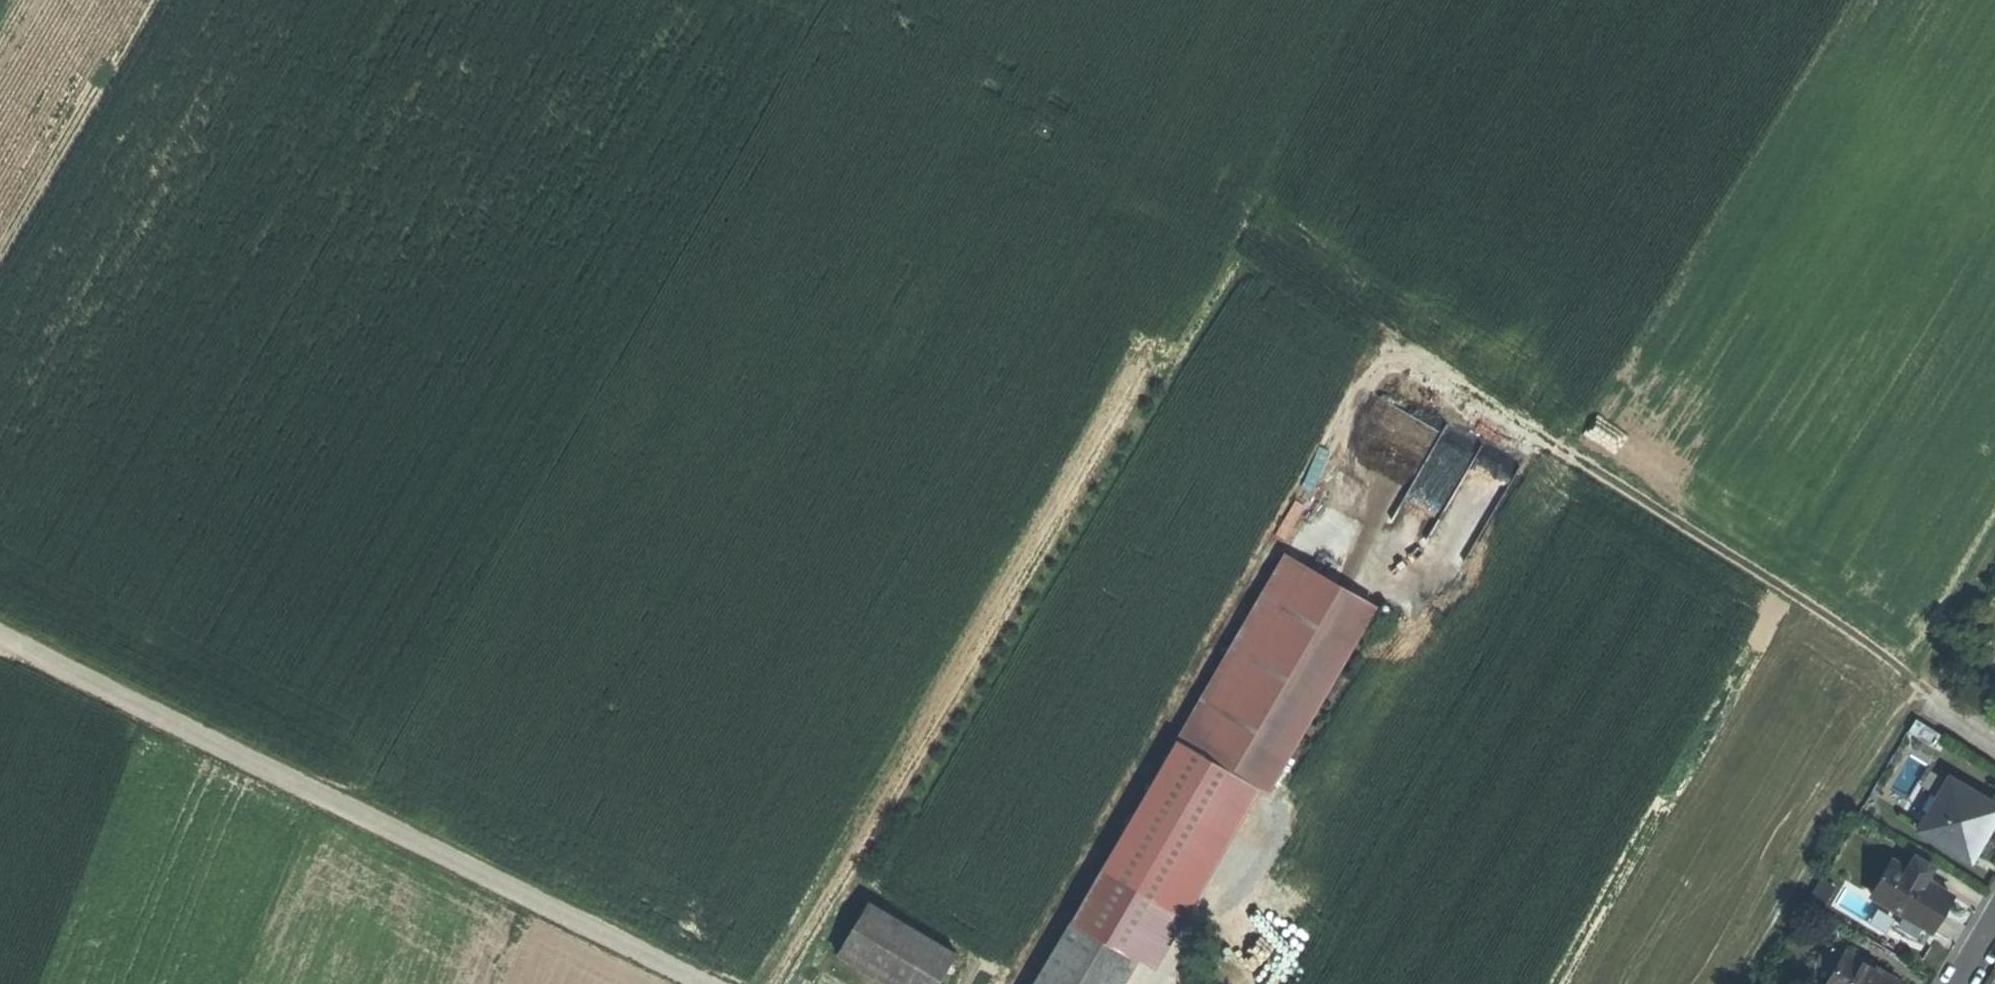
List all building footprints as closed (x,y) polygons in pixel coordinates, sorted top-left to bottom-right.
[(1505,499),(1523,457),(1442,422),(1402,512),(1438,528),(1459,479),(1505,499)] [(1285,554),(1179,738),(1242,774),(1265,787),(1371,603),(1285,554)] [(1103,870),(1166,906),(1242,774),(1179,738),(1103,870)] [(1920,828),(1973,859),(1979,848),(1972,844),(1983,825),(1990,830),(1994,822),(1994,803),(1949,777),(1920,828)] [(1985,839),(1990,830),(1983,825),(1972,844),(1979,848),(1985,839)] [(1898,922),(1922,937),(1930,924),(1924,920),(1929,912),(1934,905),(1941,909),(1951,893),(1928,879),(1910,868),(1892,856),(1871,890),(1905,911),(1898,922)] [(1917,856),(1910,868),(1928,879),(1935,867),(1917,856)] [(900,983),(944,983),(963,950),(874,900),(844,953),(900,983)] [(1035,983),(1123,983),(1138,958),(1071,920),(1035,983)] [(1820,960),(1835,969),(1845,953),(1830,944),(1820,960)] [(1900,978),(1847,948),(1845,953),(1835,969),(1827,983),(1896,983),(1900,978)]
